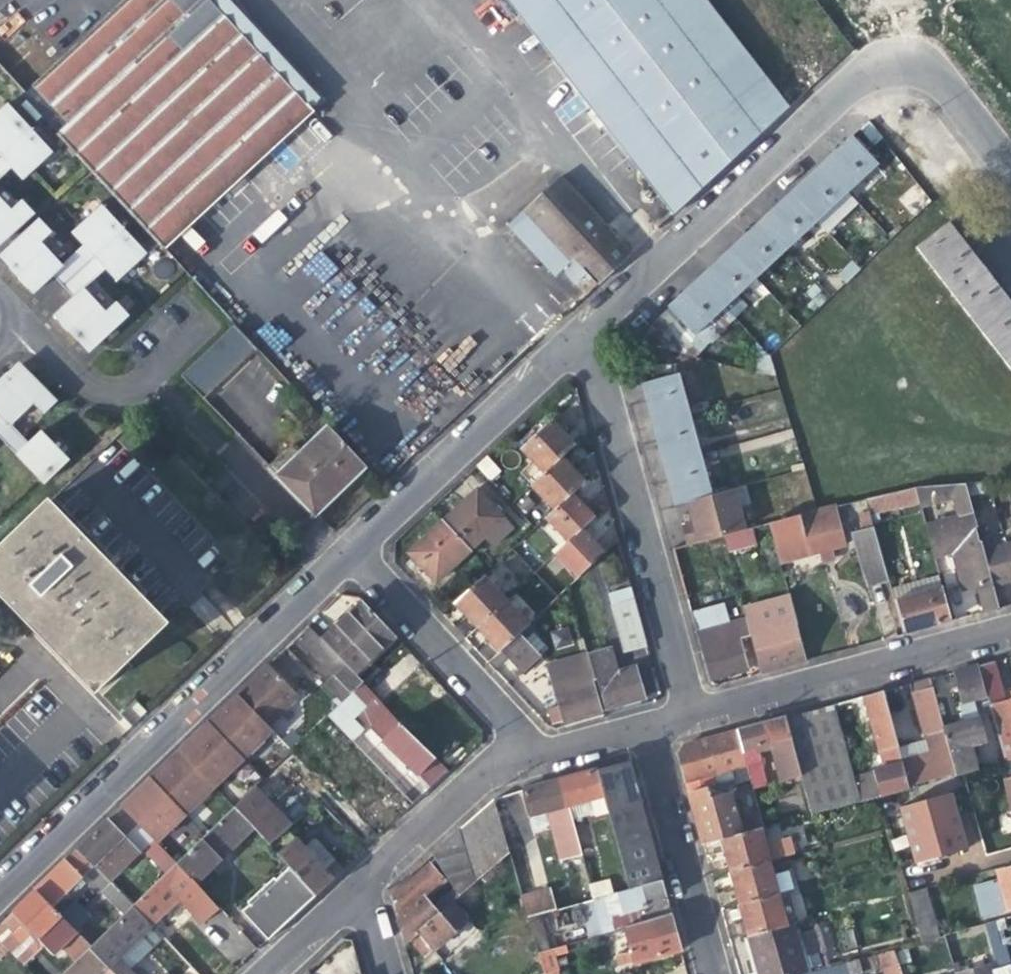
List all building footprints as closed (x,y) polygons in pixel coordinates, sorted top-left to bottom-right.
[(268,68),(251,49),(263,38),(228,0),(124,0),(53,65),(1,7),(0,7),(0,67),(23,92),(20,95),(161,249),(198,215),(246,267),(284,231),(237,179),(321,101),(280,57),(268,68)] [(520,17),(535,4),(571,50),(555,62),(629,158),(644,145),(687,202),(788,109),(704,0),(507,0),(520,17)] [(520,17),(555,62),(571,50),(535,4),(520,17)] [(731,19),(736,16),(727,4),(722,8),(731,19)] [(793,16),(791,17),(785,22),(790,28),(798,22),(793,16)] [(0,111),(0,158),(31,130),(7,104),(0,111)] [(0,158),(0,180),(16,166),(23,160),(30,167),(33,171),(52,154),(31,130),(0,158)] [(846,193),(876,164),(851,136),(837,150),(820,165),(846,193)] [(673,215),(687,202),(644,145),(629,158),(673,215)] [(815,221),(846,193),(820,165),(809,176),(790,194),(815,221)] [(587,270),(599,283),(630,255),(559,178),(508,225),(553,275),(560,269),(573,282),(587,270)] [(784,250),(815,221),(790,194),(778,205),(759,223),(784,250)] [(34,216),(23,204),(12,213),(0,200),(0,234),(7,241),(34,216)] [(51,276),(61,288),(123,232),(101,208),(72,235),(76,240),(82,246),(59,266),(61,267),(51,276)] [(40,286),(51,276),(61,267),(59,266),(40,243),(50,234),(39,221),(11,246),(22,259),(16,264),(10,270),(31,293),(40,286)] [(754,278),(784,250),(759,223),(745,236),(729,251),(754,278)] [(981,333),(1010,309),(1010,306),(977,262),(947,223),(915,248),(981,333)] [(61,288),(71,299),(82,290),(83,291),(99,277),(105,271),(116,283),(123,277),(145,257),(123,232),(61,288)] [(723,307),(754,278),(729,251),(716,263),(698,280),(723,307)] [(734,318),(723,307),(698,280),(683,294),(668,309),(704,347),(734,318)] [(98,342),(125,317),(115,306),(104,315),(83,291),(82,290),(71,299),(60,309),(52,316),(75,342),(82,335),(87,330),(98,342)] [(277,304),(258,310),(230,320),(233,324),(240,332),(282,318),(277,304)] [(981,333),(1010,372),(1010,309),(981,333)] [(253,345),(233,324),(181,372),(203,393),(253,345)] [(677,374),(641,385),(646,403),(652,426),(689,415),(677,374)] [(8,431),(33,407),(42,417),(54,406),(30,380),(25,384),(18,391),(5,378),(0,383),(0,423),(8,431)] [(700,455),(689,415),(652,426),(658,445),(663,465),(700,455)] [(520,449),(544,474),(560,459),(572,447),(561,435),(549,422),(520,449)] [(42,488),(66,465),(38,437),(25,449),(8,431),(0,423),(0,445),(42,488)] [(288,488),(314,515),(366,466),(328,426),(297,455),(289,446),(267,466),(288,488)] [(488,455),(477,464),(490,479),(501,470),(488,455)] [(711,495),(700,455),(663,465),(669,489),(674,505),(686,502),(694,500),(711,495)] [(573,473),(560,459),(544,474),(531,486),(554,510),(570,495),(583,483),(573,473)] [(967,491),(964,481),(938,484),(941,497),(967,491)] [(941,497),(938,484),(929,484),(915,486),(919,502),(941,497)] [(875,512),(919,502),(915,486),(865,499),(868,509),(870,519),(876,517),(875,512)] [(460,505),(443,521),(469,551),(504,518),(477,489),(460,505)] [(685,525),(680,526),(685,545),(722,535),(743,529),(732,489),(711,495),(694,500),(700,521),(692,523),(685,525)] [(544,519),(567,543),(580,530),(592,519),(581,507),(570,495),(554,510),(544,519)] [(686,502),(692,523),(700,521),(694,500),(686,502)] [(0,550),(0,596),(96,694),(166,626),(48,504),(0,550)] [(844,545),(833,506),(815,511),(768,522),(778,564),(812,554),(818,552),(821,562),(833,558),(830,549),(844,545)] [(884,570),(870,519),(868,509),(857,512),(861,528),(850,532),(862,576),(884,570)] [(933,523),(936,536),(941,553),(952,550),(955,561),(962,564),(969,589),(974,588),(979,605),(981,613),(998,609),(992,585),(982,550),(972,513),(933,523)] [(436,583),(469,551),(443,521),(408,553),(428,575),(436,583)] [(752,527),(743,529),(722,535),(727,552),(756,544),(752,527)] [(589,540),(580,530),(567,543),(555,553),(577,576),(601,553),(589,540)] [(932,555),(941,553),(936,536),(928,538),(932,555)] [(982,550),(992,585),(1010,580),(1010,541),(982,550)] [(466,615),(477,627),(505,600),(484,576),(455,603),(466,615)] [(940,586),(906,595),(903,583),(889,587),(901,632),(923,626),(949,618),(940,586)] [(804,661),(787,597),(742,610),(744,617),(745,623),(749,636),(754,635),(762,665),(779,660),(781,667),(794,663),(804,661)] [(624,648),(645,643),(633,599),(612,605),(624,648)] [(528,624),(505,600),(477,627),(489,640),(499,651),(501,650),(522,629),(528,624)] [(724,602),(689,611),(695,630),(729,621),(724,602)] [(394,638),(363,605),(348,619),(322,643),(355,676),(394,638)] [(738,639),(749,636),(745,623),(744,617),(729,621),(695,630),(708,680),(731,674),(747,669),(738,639)] [(333,676),(350,694),(353,691),(361,683),(355,676),(322,643),(306,626),(301,631),(292,640),(302,652),(304,650),(331,678),(333,676)] [(526,634),(522,629),(501,650),(512,662),(523,673),(541,655),(524,636),(526,634)] [(402,646),(362,684),(384,707),(422,669),(402,646)] [(587,656),(593,680),(597,679),(606,709),(627,703),(643,699),(635,668),(615,673),(609,651),(587,656)] [(593,680),(587,656),(547,667),(558,707),(546,710),(551,724),(575,718),(599,711),(591,680),(593,680)] [(1004,702),(994,661),(978,665),(989,706),(1004,702)] [(255,676),(235,695),(266,727),(297,699),(265,666),(255,676)] [(976,666),(954,672),(962,702),(983,697),(976,666)] [(392,715),(431,678),(422,669),(384,707),(392,715)] [(917,757),(899,762),(906,788),(937,779),(956,774),(943,728),(930,678),(907,684),(914,707),(926,754),(923,755),(920,744),(914,746),(917,757)] [(367,712),(387,734),(399,722),(392,715),(384,707),(362,684),(361,683),(353,691),(370,709),(367,712)] [(354,725),(367,712),(370,709),(353,691),(350,694),(339,704),(325,717),(350,743),(361,732),(354,725)] [(879,795),(906,788),(899,762),(881,692),(864,696),(869,717),(882,766),(872,769),(879,795)] [(266,727),(235,695),(225,705),(196,733),(178,751),(214,787),(270,731),(266,727)] [(1002,756),(1010,754),(1010,700),(1004,702),(989,706),(1002,756)] [(812,710),(785,718),(800,775),(805,792),(808,802),(811,814),(858,801),(852,779),(848,763),(832,705),(812,710)] [(769,744),(779,781),(800,775),(785,718),(760,725),(736,731),(742,751),(748,776),(751,787),(764,784),(755,747),(769,744)] [(960,724),(943,728),(956,774),(976,769),(970,740),(983,736),(979,718),(960,724)] [(433,758),(399,722),(387,734),(381,739),(405,762),(416,774),(433,758)] [(678,755),(688,793),(748,776),(742,751),(736,731),(712,738),(683,746),(678,755)] [(214,787),(178,751),(167,762),(137,791),(119,808),(151,840),(155,844),(214,787)] [(857,760),(848,763),(852,779),(862,776),(857,760)] [(628,761),(595,771),(602,799),(606,812),(619,860),(619,862),(627,889),(660,879),(653,853),(642,815),(631,775),(628,761)] [(606,812),(602,799),(595,771),(595,769),(576,775),(559,780),(567,806),(590,799),(595,815),(606,812)] [(805,792),(800,775),(779,781),(783,797),(805,792)] [(721,838),(758,828),(762,827),(751,787),(748,776),(688,793),(695,817),(702,843),(721,838)] [(580,853),(567,806),(559,780),(535,788),(523,791),(530,816),(561,807),(562,812),(560,818),(571,856),(580,853)] [(234,807),(235,808),(249,823),(267,807),(270,804),(254,787),(234,807)] [(953,790),(902,803),(915,860),(954,849),(967,845),(953,790)] [(428,857),(460,896),(481,877),(487,872),(508,853),(505,843),(500,823),(494,800),(487,803),(428,857)] [(267,807),(249,823),(267,842),(268,844),(286,828),(290,824),(270,804),(267,807)] [(108,882),(140,850),(151,840),(119,808),(107,821),(97,830),(77,850),(108,882)] [(235,837),(249,823),(235,808),(176,865),(192,882),(237,839),(235,837)] [(518,818),(500,823),(505,843),(523,838),(518,818)] [(286,828),(268,844),(277,854),(295,838),(286,828)] [(766,860),(758,828),(721,838),(725,851),(730,870),(766,860)] [(316,860),(295,838),(277,854),(293,871),(314,894),(336,874),(331,869),(328,873),(316,860)] [(140,850),(165,875),(176,865),(160,850),(155,844),(151,840),(140,850)] [(101,891),(124,915),(130,909),(133,906),(108,882),(77,850),(64,862),(54,871),(33,892),(58,917),(59,918),(89,888),(96,895),(101,891)] [(581,857),(590,889),(599,886),(591,854),(581,857)] [(766,860),(730,870),(735,887),(740,902),(775,893),(790,888),(781,856),(766,860)] [(602,865),(607,884),(610,894),(627,889),(619,862),(619,860),(602,865)] [(429,864),(390,899),(397,924),(403,946),(416,933),(439,914),(424,897),(442,880),(429,864)] [(171,906),(186,890),(193,884),(192,882),(176,865),(165,875),(133,906),(130,909),(149,928),(161,939),(172,950),(178,944),(156,921),(171,906)] [(995,871),(997,877),(983,881),(992,911),(1010,906),(1010,866),(995,871)] [(233,927),(255,950),(286,921),(314,894),(293,871),(233,927)] [(493,891),(481,877),(460,896),(439,914),(416,933),(432,951),(469,918),(466,914),(493,891)] [(644,921),(669,914),(666,900),(665,897),(660,879),(627,889),(610,894),(602,896),(612,932),(623,929),(623,927),(644,921)] [(228,939),(246,958),(255,950),(233,927),(193,884),(186,890),(230,937),(228,939)] [(607,884),(599,886),(590,889),(593,899),(602,896),(610,894),(607,884)] [(521,896),(527,917),(555,909),(549,888),(521,896)] [(907,893),(913,916),(921,941),(937,936),(924,888),(907,893)] [(26,965),(45,944),(53,953),(74,934),(59,918),(58,917),(33,892),(12,913),(0,924),(0,956),(10,948),(26,965)] [(784,926),(775,893),(740,902),(745,920),(749,936),(784,926)] [(161,939),(149,928),(130,909),(124,915),(91,946),(107,963),(112,969),(117,973),(131,973),(128,971),(161,939)] [(633,964),(679,951),(677,942),(669,914),(644,921),(623,927),(623,929),(633,964)] [(478,929),(469,918),(432,951),(441,962),(478,929)] [(784,926),(749,936),(757,963),(760,973),(805,973),(791,924),(784,926)] [(107,963),(91,946),(89,948),(62,973),(96,973),(107,963)] [(545,973),(571,973),(563,946),(539,954),(545,973)] [(894,950),(847,962),(850,973),(857,973),(884,966),(886,973),(901,973),(894,950)] [(1007,971),(1001,951),(988,954),(994,973),(995,973),(1007,971)] [(847,962),(833,966),(835,973),(850,973),(847,962)] [(955,973),(989,973),(986,964),(955,973)]
